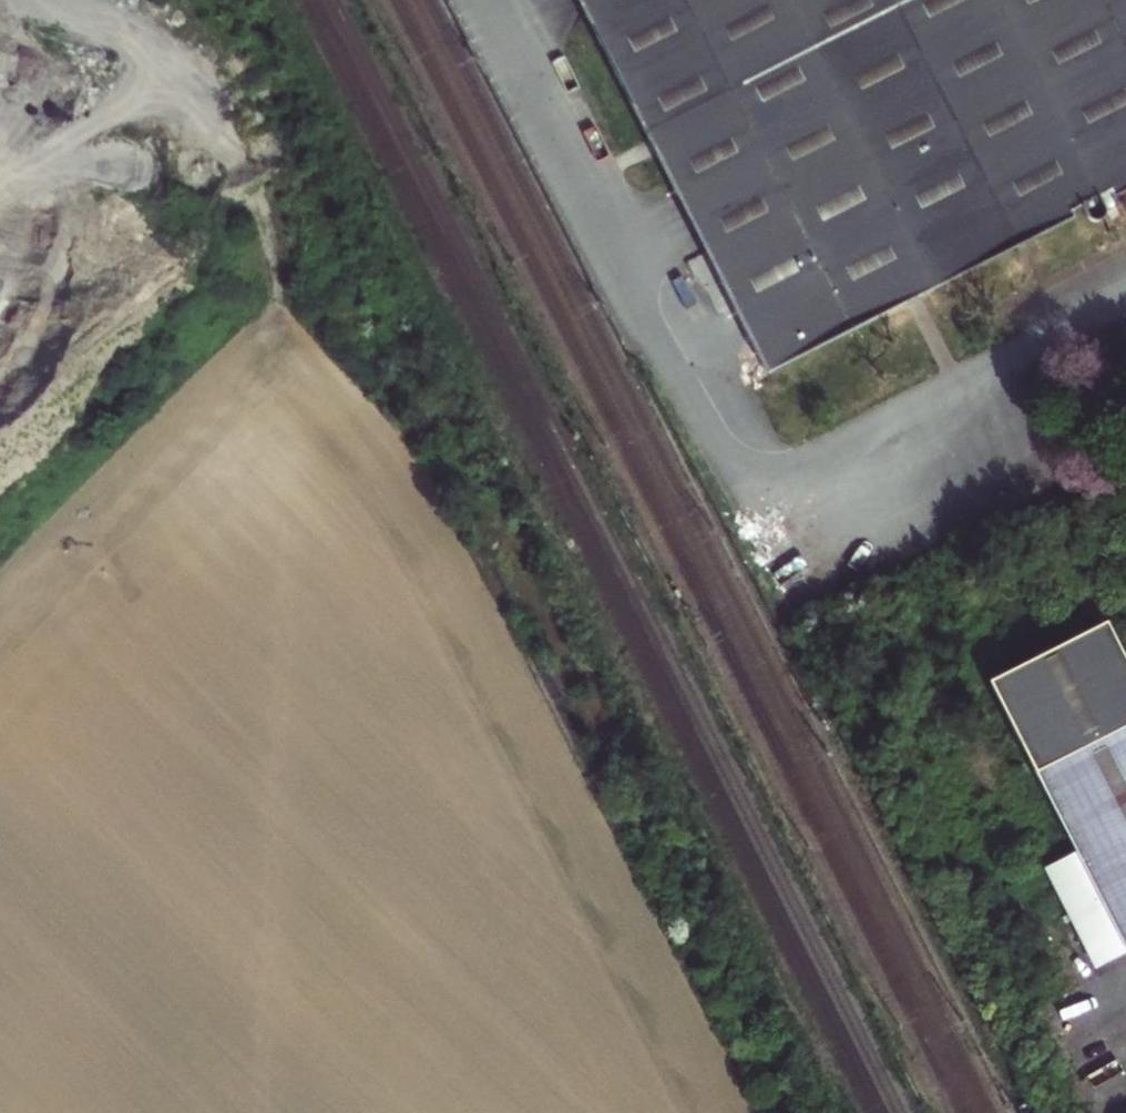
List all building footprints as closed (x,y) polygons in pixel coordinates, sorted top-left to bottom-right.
[(765,375),(1080,216),(1076,209),(1088,203),(1096,218),(1099,219),(1102,220),(1105,219),(1108,218),(1110,215),(1111,212),(1111,209),(1124,202),(1121,196),(1125,193),(1125,0),(576,0),(765,375)] [(1079,854),(1125,944),(1125,656),(1110,624),(994,685),(1079,854)] [(1079,854),(1048,870),(1097,969),(1125,955),(1125,944),(1079,854)] [(1043,872),(1030,880),(1061,936),(1074,929),(1043,872)]
